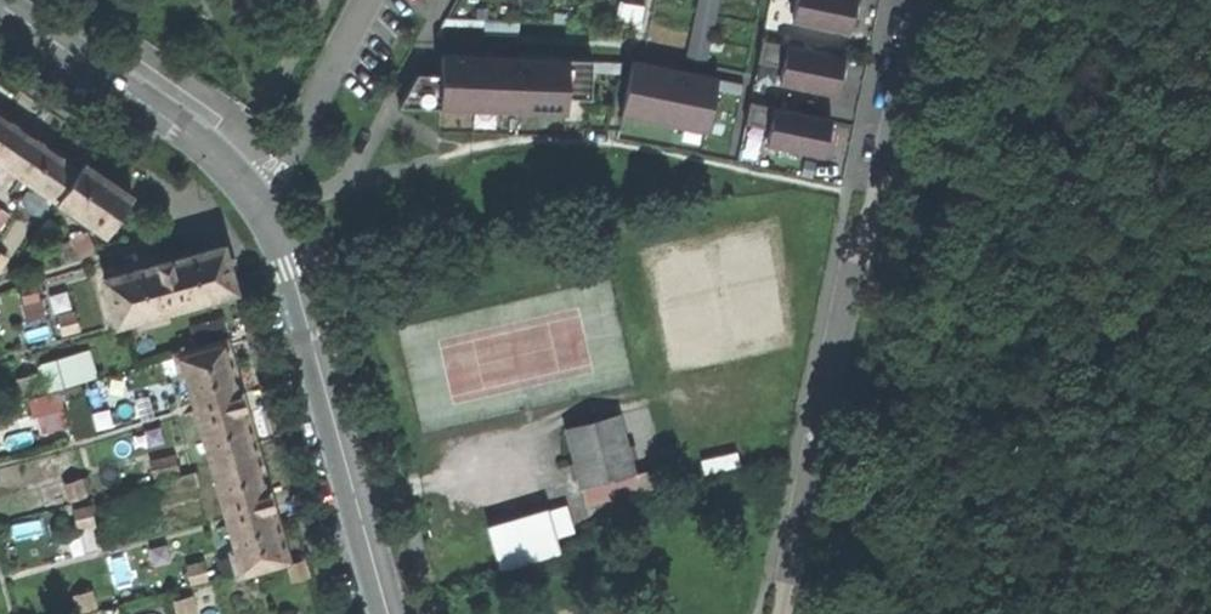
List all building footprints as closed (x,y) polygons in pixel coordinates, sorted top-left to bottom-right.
[(722,0),(699,0),(690,50),(712,54),(722,0)] [(792,22),(846,33),(850,14),(853,0),(797,0),(792,22)] [(619,19),(641,22),(643,4),(621,2),(619,19)] [(841,63),(773,45),(768,63),(784,68),(773,110),(751,104),(745,128),(768,134),(764,147),(815,160),(821,139),(837,76),(841,63)] [(491,61),(448,59),(445,115),(588,121),(590,66),(491,61)] [(664,72),(635,66),(623,116),(707,135),(719,84),(664,72)] [(105,233),(131,196),(104,177),(82,161),(78,166),(64,156),(38,139),(12,120),(0,112),(0,161),(105,233)] [(43,242),(52,233),(44,226),(34,236),(43,242)] [(65,262),(77,255),(69,240),(58,247),(65,262)] [(103,278),(115,322),(233,289),(227,270),(221,245),(103,278)] [(237,572),(284,559),(266,492),(237,389),(223,342),(176,355),(182,376),(185,375),(235,551),(233,553),(237,572)] [(40,367),(48,391),(79,382),(71,358),(40,367)] [(24,397),(39,394),(35,381),(21,385),(24,397)] [(100,396),(97,383),(60,394),(66,414),(86,409),(84,401),(100,396)] [(29,414),(60,408),(57,392),(26,400),(29,414)] [(564,428),(579,486),(650,467),(643,438),(629,442),(622,413),(564,428)] [(152,479),(177,473),(173,457),(146,463),(152,479)] [(499,571),(562,552),(549,508),(486,526),(499,571)] [(94,609),(87,588),(69,594),(77,613),(78,613),(94,609)]
